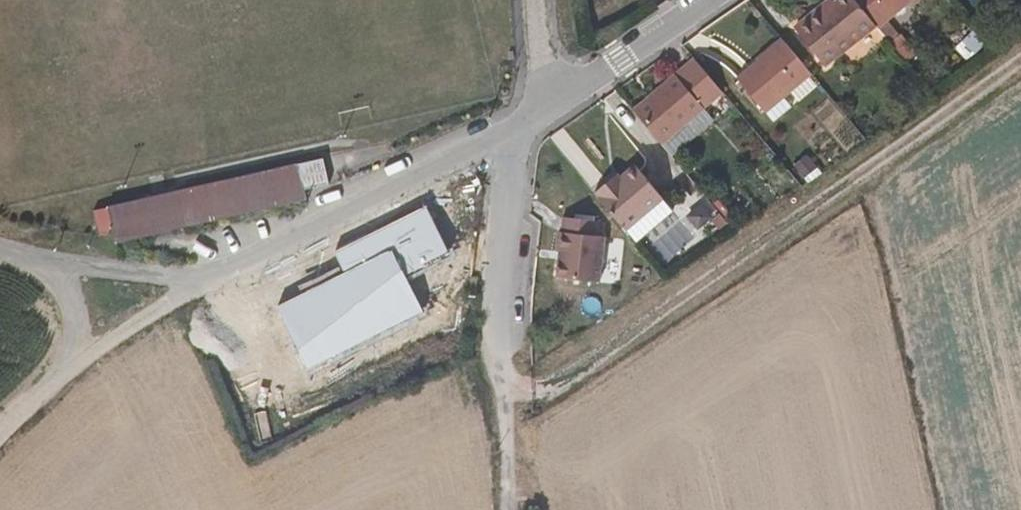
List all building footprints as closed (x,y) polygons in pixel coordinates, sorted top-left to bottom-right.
[(855,0),(842,0),(837,4),(834,0),(829,0),(792,28),(825,68),(877,28),(855,0)] [(877,28),(911,0),(855,0),(877,28)] [(796,68),(768,34),(720,71),(747,106),(796,68)] [(718,89),(692,56),(629,104),(666,150),(695,128),(685,115),(700,104),(718,89)] [(695,128),(709,116),(700,104),(685,115),(695,128)] [(326,182),(322,158),(217,180),(108,204),(110,213),(97,216),(100,230),(113,227),(115,237),(218,215),(304,197),(302,188),(326,182)] [(623,230),(661,200),(634,166),(615,182),(611,177),(592,191),(623,230)] [(600,221),(563,217),(561,232),(599,235),(600,221)] [(445,223),(341,271),(355,303),(380,291),(383,298),(424,279),(421,271),(459,254),(445,223)] [(599,235),(561,232),(557,278),(602,282),(606,236),(599,235)]
